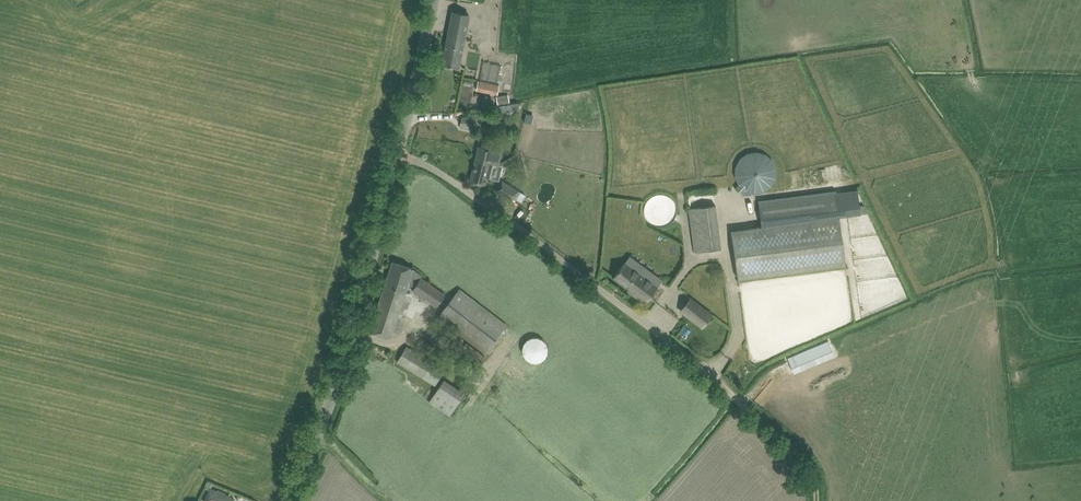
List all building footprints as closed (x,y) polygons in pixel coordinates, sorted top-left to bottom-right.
[(459,67),(469,15),(453,11),(443,64),(459,67)] [(483,61),(480,76),(498,80),(501,64),(483,61)] [(498,94),(500,85),(488,83),(478,81),(476,89),(487,92),(498,94)] [(508,94),(496,96),(498,104),(510,102),(509,100),(508,94)] [(473,129),(475,118),(473,118),(462,116),(460,127),(469,129),(473,129)] [(479,145),(476,159),(493,163),(498,165),(502,151),(479,145)] [(740,184),(736,188),(741,193),(746,188),(746,189),(747,189),(749,190),(750,190),(751,191),(753,191),(754,191),(756,191),(757,191),(758,191),(760,191),(761,190),(763,190),(764,189),(765,189),(766,188),(767,187),(769,186),(770,185),(771,184),(771,183),(772,182),(773,181),(774,180),(774,178),(775,177),(775,176),(775,174),(775,173),(775,172),(775,170),(775,169),(775,167),(775,166),(774,165),(774,163),(773,162),(772,161),(772,160),(771,159),(770,158),(769,157),(768,156),(766,155),(765,154),(764,154),(763,153),(761,153),(760,152),(759,152),(757,152),(756,152),(754,152),(753,152),(752,152),(750,153),(749,153),(748,153),(746,154),(745,155),(744,156),(743,156),(742,157),(741,158),(740,160),(739,161),(738,162),(738,163),(737,164),(737,166),(736,167),(736,169),(736,170),(736,171),(736,173),(736,174),(736,176),(737,177),(737,178),(738,180),(738,181),(739,182),(740,183),(740,184)] [(489,178),(493,163),(476,159),(470,181),(485,184),(486,177),(489,178)] [(512,201),(519,190),(502,180),(496,190),(512,201)] [(761,226),(732,230),(738,278),(846,264),(840,216),(837,192),(758,202),(761,226)] [(695,252),(722,247),(716,204),(689,208),(695,252)] [(865,205),(860,205),(861,213),(869,212),(865,205)] [(414,269),(403,264),(393,261),(370,331),(380,334),(391,337),(394,331),(400,333),(413,293),(407,291),(410,284),(415,286),(412,290),(436,306),(445,294),(422,277),(423,275),(414,269)] [(620,268),(614,277),(629,289),(629,290),(645,302),(644,303),(645,303),(652,295),(658,286),(658,285),(642,273),(646,268),(637,262),(634,266),(633,267),(625,261),(620,268)] [(460,288),(437,316),(485,353),(507,324),(507,323),(479,303),(460,288)] [(297,302),(295,314),(305,315),(306,304),(297,302)] [(700,308),(692,318),(703,327),(711,316),(700,308)] [(456,349),(463,341),(453,333),(446,341),(456,349)] [(536,362),(541,361),(545,358),(548,352),(548,347),(546,343),(543,339),(537,337),(533,337),(528,339),(524,343),(523,349),(523,354),(526,359),(531,362),(536,362)] [(466,342),(458,352),(477,366),(484,357),(466,342)] [(435,385),(445,369),(416,352),(407,346),(398,361),(407,367),(435,385)] [(444,380),(429,402),(450,416),(465,393),(444,380)] [(205,500),(233,500),(234,499),(210,488),(205,500)]
